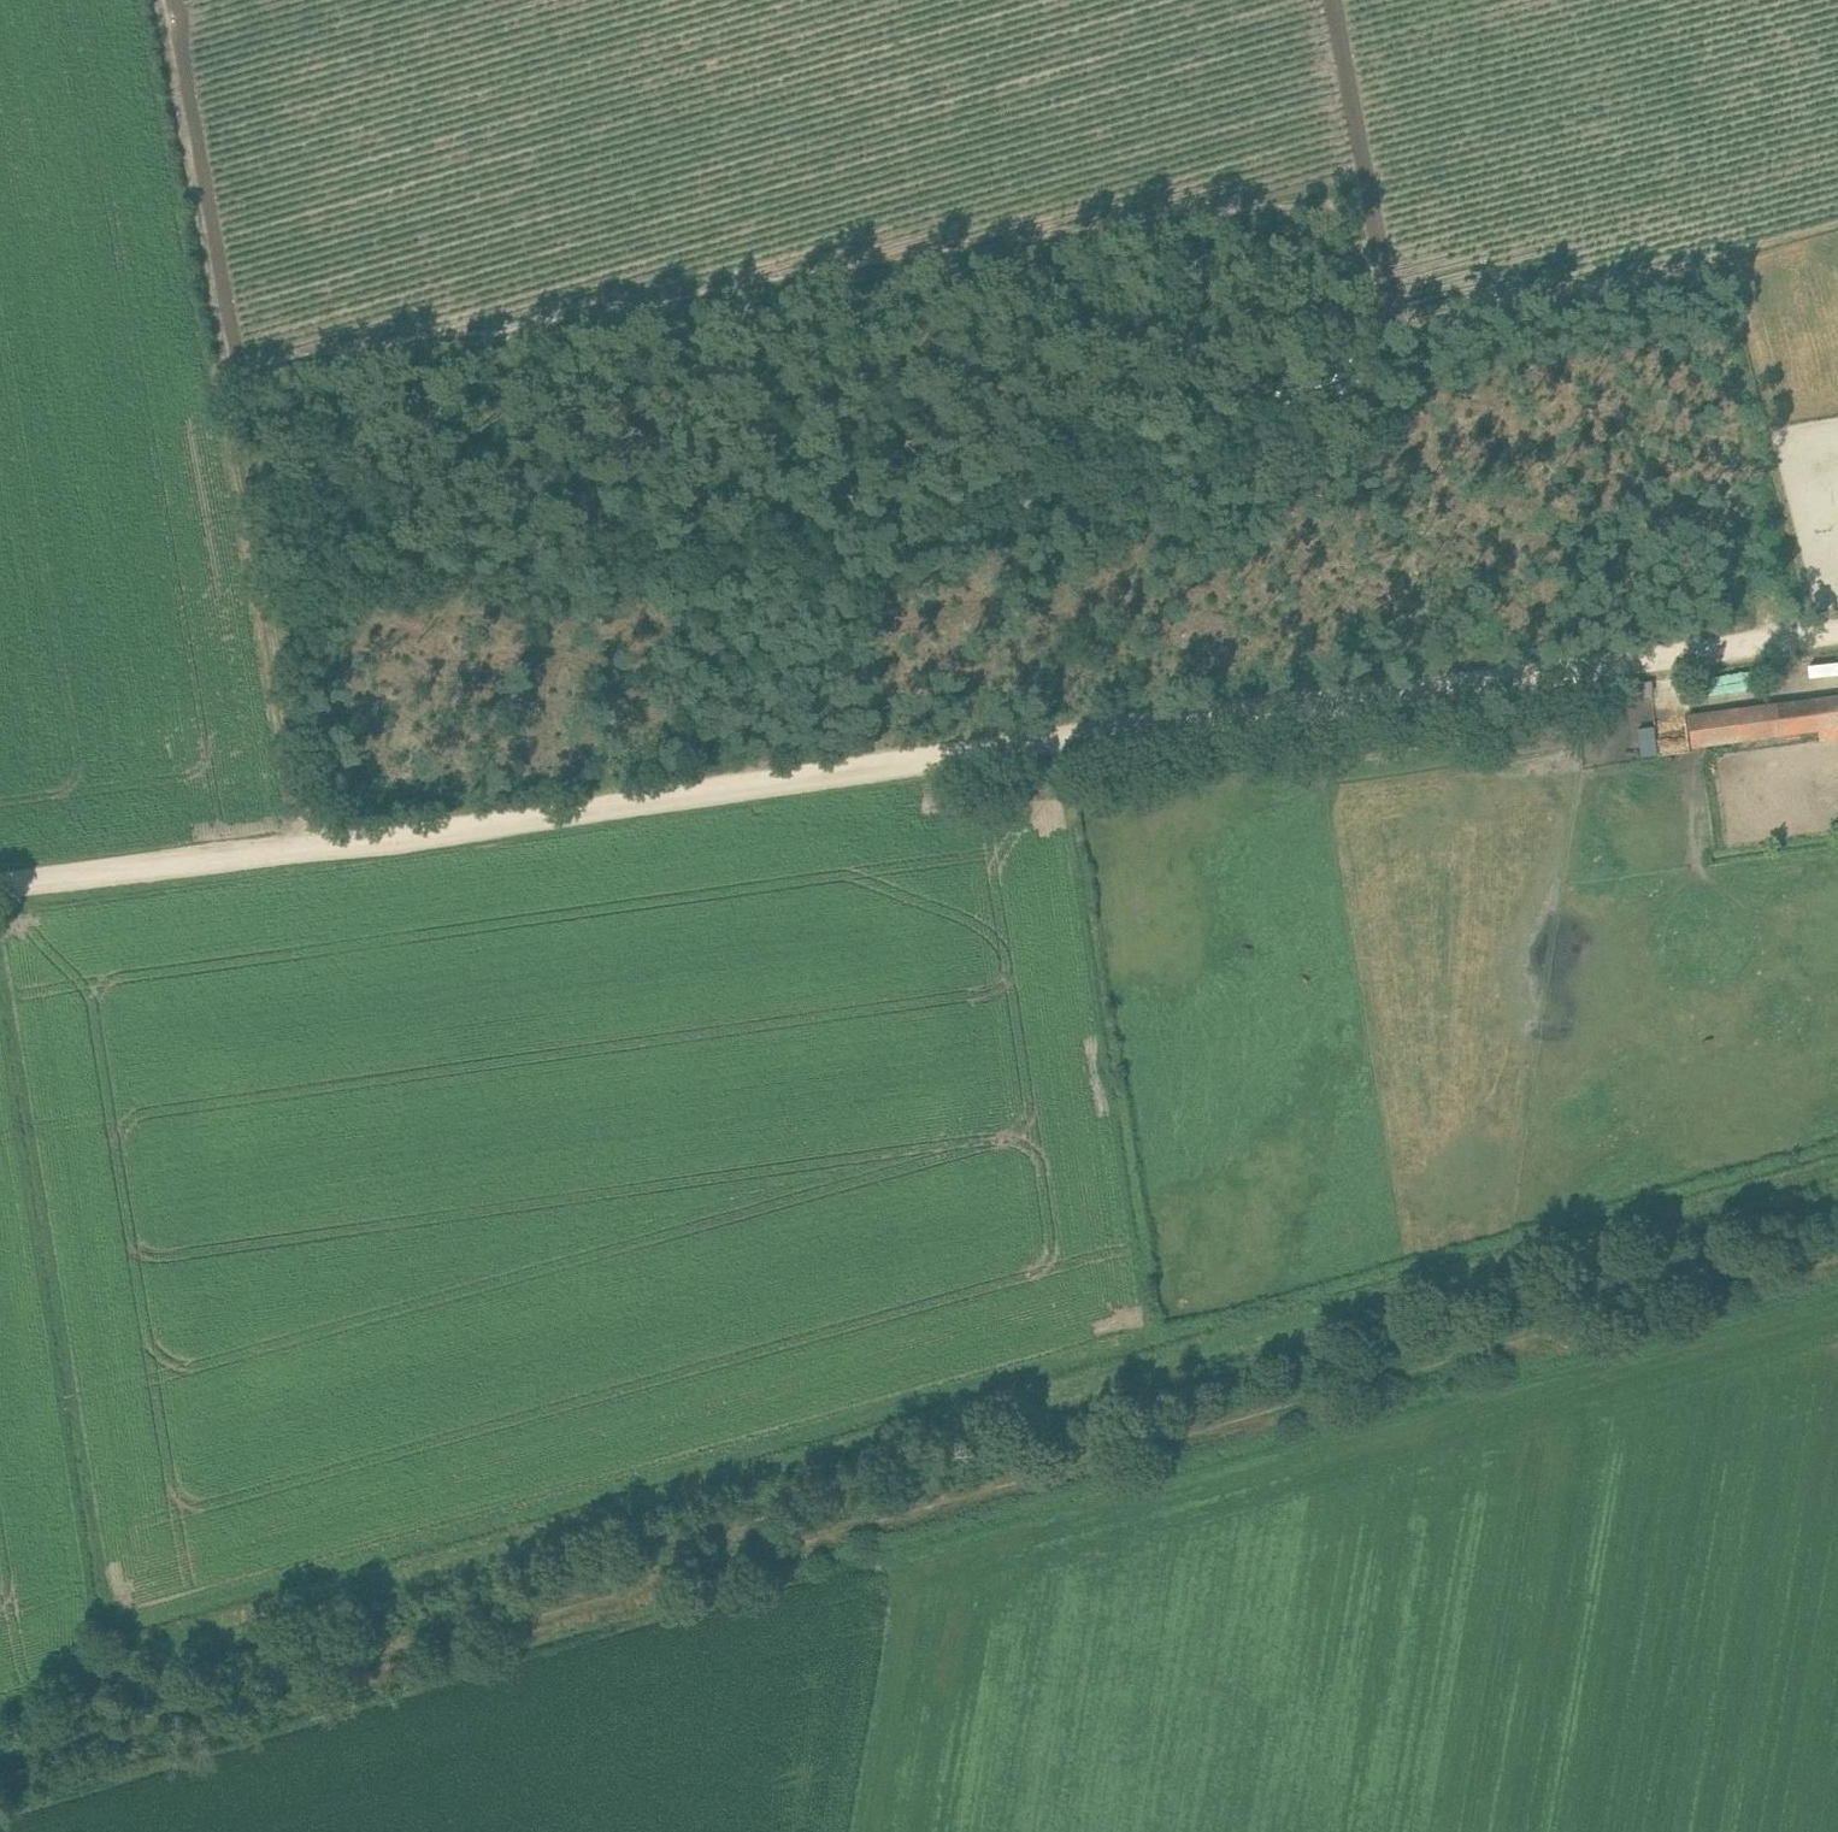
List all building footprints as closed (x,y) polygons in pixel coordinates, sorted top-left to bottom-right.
[(1776,703),(1781,737),(1837,729),(1837,694),(1776,703)] [(1742,742),(1737,707),(1688,714),(1692,743),(1693,748),(1742,742)] [(1638,729),(1642,757),(1656,755),(1653,727),(1638,729)]
